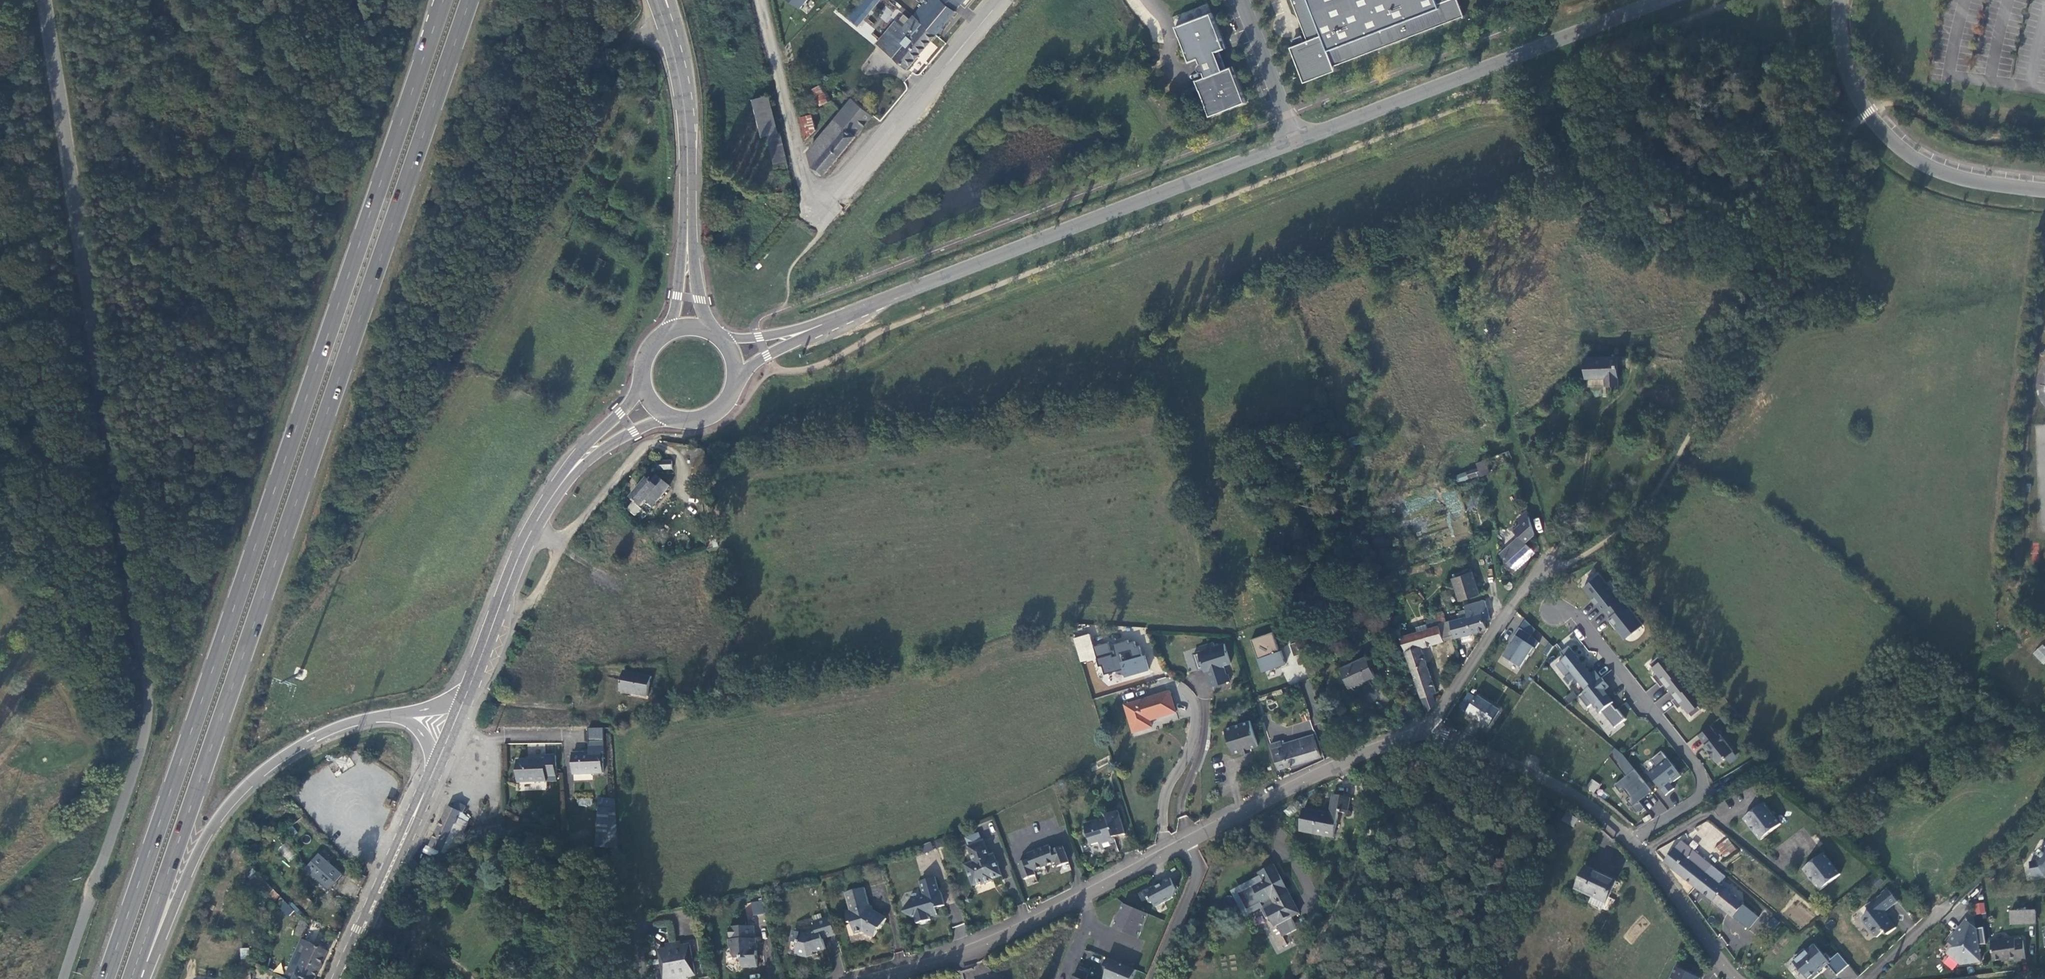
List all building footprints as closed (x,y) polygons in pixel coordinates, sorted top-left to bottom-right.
[(800,9),(808,0),(790,0),(800,9)] [(956,11),(952,8),(943,0),(920,0),(921,3),(924,3),(914,16),(923,23),(936,35),(956,11)] [(1458,0),(1293,0),(1308,41),(1304,43),(1295,46),(1291,48),(1305,83),(1336,71),(1334,66),(1464,16),(1458,0)] [(1246,102),(1232,66),(1223,70),(1216,52),(1225,49),(1211,13),(1175,26),(1189,63),(1198,59),(1205,77),(1196,80),(1200,90),(1201,90),(1207,106),(1206,107),(1210,116),(1246,102)] [(904,28),(911,20),(904,14),(898,22),(904,28)] [(908,68),(936,35),(923,23),(914,16),(911,20),(904,28),(898,22),(896,21),(886,34),(894,41),(886,50),(908,68)] [(894,41),(886,34),(878,43),(886,50),(894,41)] [(1304,43),(1302,37),(1293,40),(1295,46),(1304,43)] [(832,100),(823,83),(812,89),(820,106),(832,100)] [(778,133),(769,96),(753,100),(763,137),(769,135),(778,133)] [(824,175),(873,116),(863,107),(853,99),(809,152),(814,167),(813,168),(819,174),(824,175)] [(816,130),(812,114),(800,117),(806,140),(816,130)] [(787,161),(780,133),(778,133),(769,135),(775,164),(787,161)] [(1618,385),(1617,357),(1586,358),(1586,378),(1606,377),(1606,385),(1618,385)] [(673,469),(672,461),(655,461),(656,466),(660,466),(661,470),(673,469)] [(1457,482),(1481,474),(1479,468),(1467,471),(1467,473),(1456,477),(1457,482)] [(654,484),(660,477),(657,475),(651,482),(654,484)] [(654,506),(670,486),(660,477),(654,484),(651,482),(648,479),(632,498),(642,507),(647,501),(654,506)] [(630,502),(626,511),(637,515),(640,507),(630,502)] [(1520,524),(1529,516),(1527,510),(1518,518),(1520,524)] [(1511,567),(1532,548),(1526,543),(1535,535),(1529,516),(1520,524),(1514,530),(1519,536),(1499,554),(1511,567)] [(1515,571),(1535,552),(1532,548),(1511,567),(1515,571)] [(1603,611),(1605,609),(1620,597),(1623,595),(1611,579),(1607,582),(1598,571),(1590,577),(1592,579),(1584,586),(1598,603),(1597,604),(1603,611)] [(1480,594),(1472,572),(1452,578),(1458,594),(1460,601),(1480,594)] [(1513,584),(1512,583),(1511,582),(1509,581),(1508,581),(1506,582),(1505,583),(1505,584),(1504,586),(1505,588),(1506,589),(1507,590),(1509,590),(1510,590),(1512,589),(1513,587),(1513,586),(1513,584)] [(1610,616),(1609,617),(1625,638),(1643,624),(1626,603),(1625,604),(1620,597),(1605,609),(1610,616)] [(1490,620),(1485,601),(1467,606),(1466,606),(1469,617),(1472,633),(1473,632),(1487,628),(1484,621),(1490,620)] [(1469,617),(1466,606),(1464,607),(1464,608),(1465,608),(1466,610),(1460,612),(1462,618),(1451,620),(1451,621),(1469,617)] [(1421,647),(1455,637),(1451,621),(1451,620),(1447,622),(1444,612),(1436,614),(1437,618),(1427,621),(1429,629),(1401,638),(1427,712),(1428,713),(1428,712),(1436,701),(1433,694),(1437,693),(1421,647)] [(1472,633),(1469,617),(1451,621),(1455,637),(1472,633)] [(1532,636),(1520,628),(1510,643),(1513,645),(1505,657),(1521,668),(1528,655),(1531,657),(1536,649),(1527,643),(1532,636)] [(1274,633),(1252,640),(1263,673),(1287,665),(1282,652),(1281,652),(1274,633)] [(1094,646),(1091,634),(1075,638),(1082,661),(1097,656),(1094,646)] [(1541,639),(1537,651),(1548,654),(1552,642),(1541,639)] [(1109,642),(1094,646),(1097,656),(1100,667),(1103,666),(1105,675),(1125,669),(1127,676),(1149,670),(1145,655),(1143,656),(1140,645),(1137,646),(1135,641),(1129,643),(1128,640),(1114,644),(1115,649),(1112,650),(1109,642)] [(1231,663),(1225,644),(1215,647),(1214,643),(1200,647),(1201,651),(1194,654),(1198,666),(1203,665),(1205,671),(1206,671),(1206,674),(1209,673),(1213,687),(1223,683),(1221,676),(1226,674),(1223,665),(1231,663)] [(2044,665),(2044,664),(2044,647),(2043,645),(2034,654),(2044,665)] [(1592,674),(1569,646),(1561,653),(1565,658),(1557,665),(1565,676),(1571,672),(1586,690),(1601,678),(1595,671),(1592,674)] [(1672,689),(1688,676),(1683,670),(1685,668),(1678,660),(1676,661),(1670,653),(1663,659),(1660,655),(1650,663),(1657,672),(1660,675),(1655,678),(1662,686),(1666,683),(1672,689)] [(1375,676),(1366,657),(1342,668),(1351,687),(1375,676)] [(648,697),(652,677),(624,672),(620,692),(648,697)] [(1231,681),(1229,674),(1226,674),(1221,676),(1223,683),(1231,681)] [(1688,676),(1672,689),(1677,696),(1673,699),(1679,707),(1683,704),(1693,716),(1702,709),(1699,705),(1706,699),(1700,691),(1702,689),(1695,681),(1693,683),(1688,676)] [(1601,678),(1586,690),(1579,696),(1588,707),(1593,704),(1600,713),(1602,711),(1615,727),(1625,719),(1617,709),(1616,710),(1612,704),(1614,702),(1604,690),(1609,686),(1602,677),(1601,678)] [(1176,712),(1170,692),(1126,706),(1134,733),(1152,727),(1150,720),(1176,712)] [(1567,703),(1576,698),(1573,692),(1564,697),(1567,703)] [(1666,692),(1656,703),(1660,707),(1671,697),(1666,692)] [(1468,713),(1489,727),(1500,711),(1479,697),(1468,713)] [(1258,745),(1251,720),(1225,728),(1233,753),(1242,751),(1251,748),(1258,745)] [(1717,735),(1710,726),(1699,735),(1706,745),(1704,746),(1710,754),(1711,753),(1719,763),(1734,751),(1719,733),(1717,735)] [(604,737),(603,729),(591,729),(591,737),(604,737)] [(1320,756),(1313,734),(1282,744),(1281,741),(1271,744),(1279,770),(1320,756)] [(604,773),(603,753),(605,753),(604,741),(589,742),(590,753),(573,753),(574,774),(604,773)] [(1623,754),(1615,748),(1609,757),(1625,776),(1613,785),(1619,793),(1623,790),(1629,797),(1625,800),(1636,814),(1644,808),(1639,802),(1653,791),(1623,754)] [(1681,776),(1662,752),(1651,760),(1657,768),(1649,775),(1665,796),(1674,789),(1670,783),(1673,780),(1674,782),(1681,776)] [(556,775),(556,755),(546,756),(546,759),(518,761),(519,782),(547,781),(547,776),(556,775)] [(1376,792),(1378,784),(1373,778),(1365,779),(1362,787),(1367,793),(1376,792)] [(1586,787),(1592,793),(1600,785),(1593,779),(1586,787)] [(1334,838),(1339,811),(1348,813),(1350,798),(1333,795),(1329,813),(1304,809),(1300,831),(1334,838)] [(618,847),(616,809),(610,808),(611,799),(599,799),(599,810),(597,846),(618,847)] [(1762,802),(1743,818),(1760,838),(1779,822),(1762,802)] [(458,844),(468,823),(459,818),(461,812),(463,813),(466,807),(456,803),(454,809),(449,806),(430,847),(446,854),(458,844)] [(1126,834),(1118,811),(1107,815),(1108,818),(1086,825),(1092,845),(1100,843),(1102,851),(1105,850),(1105,848),(1111,846),(1110,842),(1115,841),(1114,837),(1126,834)] [(470,819),(463,813),(461,812),(459,818),(468,823),(470,819)] [(476,840),(504,834),(502,827),(474,833),(476,840)] [(1002,875),(994,854),(989,856),(984,840),(982,841),(979,833),(966,838),(969,846),(968,847),(974,862),(966,865),(974,886),(982,883),(983,885),(994,880),(993,879),(1002,875)] [(1725,838),(1715,845),(1723,856),(1733,848),(1725,838)] [(1664,861),(1695,885),(1711,865),(1680,840),(1664,861)] [(1069,863),(1063,847),(1052,851),(1050,846),(1028,854),(1030,859),(1018,864),(1024,880),(1036,875),(1034,871),(1056,862),(1058,867),(1069,863)] [(2036,862),(2030,863),(2032,877),(2044,874),(2044,873),(2044,848),(2036,862)] [(1821,852),(1802,868),(1818,888),(1838,873),(1821,852)] [(331,869),(321,858),(315,864),(326,875),(329,871),(331,869)] [(1301,914),(1275,865),(1258,874),(1260,877),(1262,881),(1254,885),(1238,893),(1248,911),(1260,905),(1261,908),(1267,919),(1271,917),(1275,926),(1277,925),(1283,937),(1298,929),(1292,917),(1301,914)] [(1720,883),(1725,876),(1711,865),(1695,885),(1733,916),(1744,902),(1720,883)] [(280,895),(254,868),(249,881),(275,901),(280,895)] [(338,879),(329,871),(326,875),(324,877),(333,884),(338,879)] [(1615,884),(1586,871),(1576,892),(1592,899),(1590,906),(1610,915),(1616,903),(1609,900),(1615,884)] [(1250,914),(1261,908),(1260,905),(1248,911),(1238,893),(1254,885),(1262,881),(1260,877),(1233,891),(1244,913),(1246,917),(1250,914)] [(937,915),(935,909),(946,905),(942,892),(941,892),(936,878),(921,882),(925,896),(911,901),(905,911),(906,913),(917,919),(918,924),(920,923),(923,925),(927,925),(928,921),(931,920),(930,916),(937,915)] [(1174,898),(1177,890),(1171,879),(1164,882),(1165,884),(1156,888),(1155,887),(1145,892),(1151,903),(1153,902),(1156,907),(1174,898)] [(1882,891),(1866,905),(1870,909),(1863,914),(1863,919),(1875,933),(1878,933),(1885,928),(1888,931),(1896,924),(1887,913),(1886,914),(1883,910),(1897,898),(1887,885),(1881,890),(1882,891)] [(887,919),(868,908),(869,905),(865,888),(846,893),(850,911),(846,912),(849,923),(852,922),(855,933),(864,930),(874,937),(879,928),(881,928),(887,919)] [(313,903),(306,896),(298,903),(306,910),(313,903)] [(286,917),(293,912),(283,898),(276,902),(286,917)] [(751,902),(754,915),(764,913),(761,900),(751,902)] [(1757,916),(1744,902),(1733,916),(1748,928),(1757,916)] [(1983,902),(1974,904),(1976,915),(1985,913),(1983,902)] [(1138,938),(1149,914),(1124,904),(1114,928),(1138,938)] [(2036,911),(2011,912),(2011,924),(2036,923),(2036,911)] [(827,949),(823,938),(836,934),(831,917),(823,920),(822,914),(813,917),(815,923),(814,923),(817,932),(807,934),(794,931),(791,942),(798,943),(797,954),(809,957),(813,956),(815,953),(827,949)] [(304,937),(309,925),(304,920),(302,921),(301,922),(296,933),(304,937)] [(1981,962),(1976,928),(1967,920),(1949,942),(1955,946),(1948,954),(1961,965),(1981,962)] [(758,966),(757,939),(755,938),(755,926),(730,927),(730,940),(729,940),(729,946),(732,948),(732,954),(737,958),(742,958),(742,967),(758,966)] [(1991,942),(1994,961),(2008,959),(2009,960),(2017,958),(2017,961),(2026,960),(2023,940),(2016,941),(2015,938),(1991,942)] [(328,951),(302,940),(291,966),(299,971),(299,975),(308,978),(316,978),(328,951)] [(690,943),(682,945),(679,946),(679,942),(671,943),(672,947),(669,948),(658,950),(663,978),(676,978),(677,978),(686,978),(685,977),(688,977),(696,975),(690,943)] [(1807,978),(1814,978),(1820,973),(1818,971),(1827,964),(1837,976),(1849,966),(1839,953),(1828,962),(1814,945),(1806,952),(1804,949),(1794,957),(1797,960),(1793,962),(1807,978)] [(251,961),(250,949),(242,950),(243,959),(251,961)] [(1136,970),(1108,958),(1104,966),(1109,968),(1105,978),(1133,978),(1136,970)] [(251,961),(243,959),(244,978),(252,978),(251,961)] [(1701,975),(1677,964),(1670,978),(1699,978),(1701,975)] [(299,975),(299,971),(291,966),(285,978),(288,978),(308,978),(299,975)] [(976,970),(974,966),(960,970),(961,974),(976,970)]
